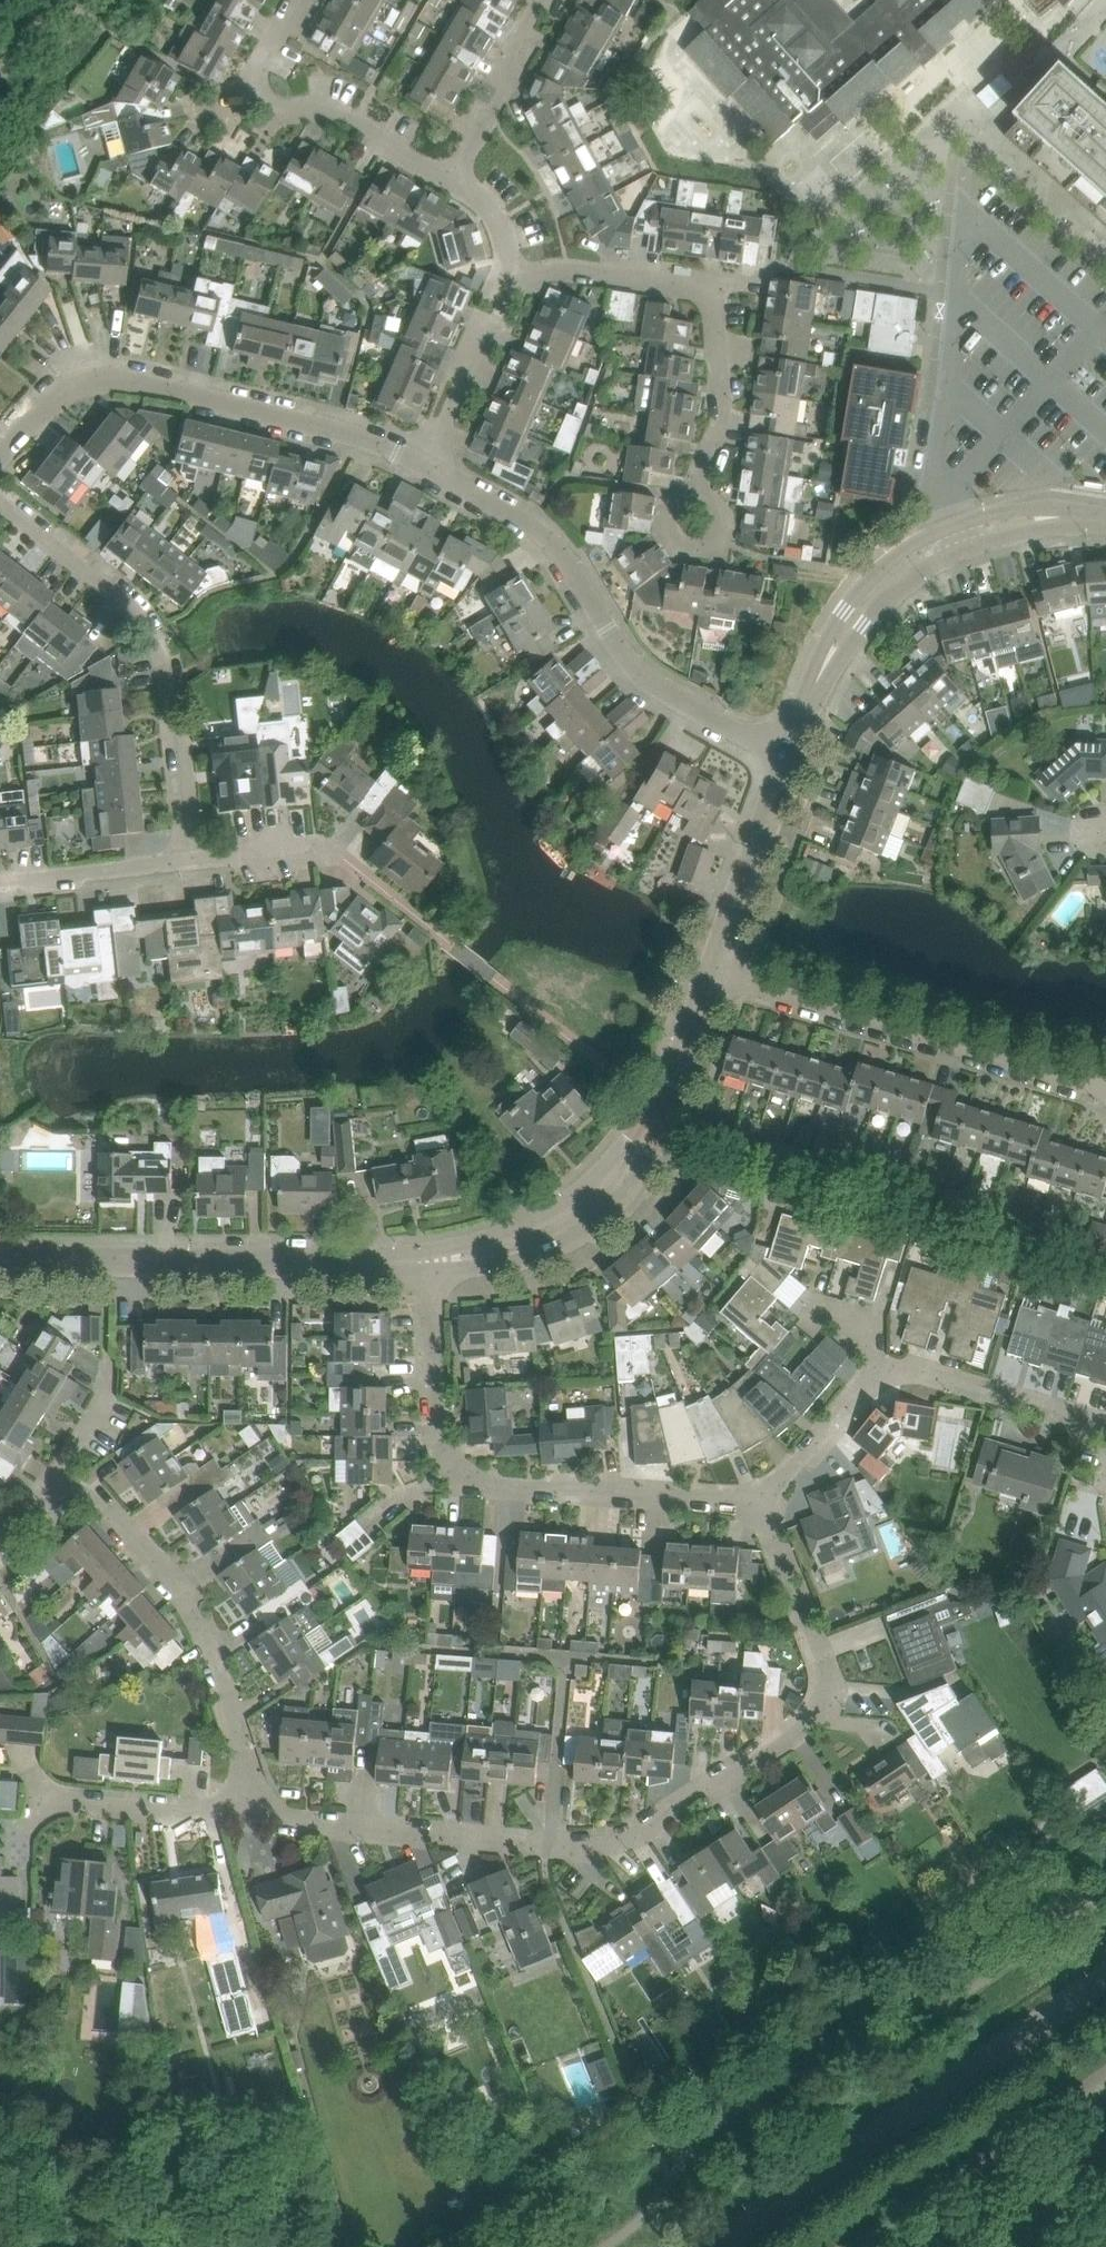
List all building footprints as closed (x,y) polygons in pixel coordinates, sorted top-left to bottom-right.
[(140,0),(134,0),(128,8),(136,13),(143,2),(140,0)] [(232,10),(215,0),(210,0),(199,19),(191,14),(185,25),(233,52),(245,33),(225,22),(232,10)] [(232,10),(238,0),(215,0),(232,10)] [(258,10),(264,0),(241,0),(258,10)] [(382,0),(359,0),(358,1),(356,0),(333,0),(327,10),(367,33),(385,2),(382,0)] [(462,4),(483,16),(490,5),(509,16),(518,0),(465,0),(462,4)] [(580,5),(568,24),(608,48),(627,16),(635,0),(583,0),(580,5)] [(696,5),(707,18),(712,14),(718,21),(684,51),(728,99),(732,96),(774,144),(799,122),(810,134),(827,119),(823,115),(830,108),(846,126),(894,83),(897,87),(937,52),(939,54),(939,53),(956,39),(949,32),(965,18),(971,25),(988,10),(986,9),(997,0),(876,0),(878,2),(855,23),(834,0),(701,0),(696,5)] [(1040,19),(1060,3),(1066,10),(1075,0),(1024,0),(1040,19)] [(412,1),(404,13),(412,17),(419,5),(412,1)] [(476,28),(483,16),(462,4),(444,36),(465,48),(465,49),(481,58),(484,59),(495,39),(476,28)] [(319,31),(312,43),(328,52),(343,61),(349,64),(367,33),(327,10),(316,29),(319,31)] [(402,33),(412,17),(404,13),(395,29),(402,33)] [(410,33),(420,38),(427,26),(418,20),(410,33)] [(541,76),(564,86),(585,88),(608,48),(568,24),(550,56),(552,57),(541,76)] [(167,56),(196,73),(208,80),(214,83),(215,84),(216,83),(233,52),(185,25),(179,35),(187,40),(181,50),(173,46),(167,56)] [(444,36),(426,67),(466,90),(477,70),(475,69),(481,58),(465,49),(465,48),(444,36)] [(168,97),(180,77),(140,53),(112,102),(113,102),(138,105),(142,97),(161,109),(168,97)] [(1105,91),(1105,85),(1101,81),(1100,82),(1091,91),(1067,68),(1066,69),(1062,66),(1016,116),(1020,120),(1006,136),(1105,226),(1105,104),(1099,98),(1105,91)] [(372,67),(365,79),(373,84),(380,72),(372,67)] [(426,67),(408,99),(413,102),(428,111),(435,99),(455,110),(466,90),(426,67)] [(526,112),(540,137),(575,118),(561,93),(564,86),(541,76),(538,74),(531,89),(534,91),(532,94),(538,106),(526,112)] [(386,75),(379,87),(387,92),(395,80),(386,75)] [(605,92),(613,97),(620,85),(612,80),(605,92)] [(109,106),(69,123),(72,132),(85,128),(86,132),(102,127),(117,123),(126,155),(126,156),(155,147),(155,148),(171,144),(165,121),(164,121),(143,127),(138,105),(113,102),(112,102),(109,106)] [(53,111),(41,125),(44,128),(46,130),(68,121),(54,109),(53,111)] [(575,118),(540,137),(553,162),(588,143),(581,129),(592,123),(586,112),(575,118)] [(610,120),(614,129),(628,122),(623,113),(610,120)] [(632,130),(628,122),(614,129),(619,137),(632,130)] [(602,168),(588,143),(553,162),(567,187),(602,168)] [(639,164),(648,159),(641,146),(632,151),(639,164)] [(131,176),(178,204),(179,201),(186,190),(198,169),(202,161),(182,150),(171,169),(159,162),(155,148),(155,147),(126,156),(126,155),(115,158),(119,170),(128,168),(131,176)] [(279,181),(311,199),(333,159),(314,147),(303,166),(291,160),(279,181)] [(236,176),(240,168),(220,156),(209,176),(198,169),(186,190),(179,201),(178,204),(172,214),(182,219),(195,196),(217,209),(218,207),(217,207),(236,176)] [(353,170),(333,159),(311,199),(342,217),(354,196),(342,189),(353,170)] [(217,209),(211,218),(221,223),(233,202),(255,215),(278,175),(258,163),(247,182),(236,176),(217,207),(218,207),(217,209)] [(100,166),(93,182),(107,189),(115,173),(100,166)] [(567,187),(580,211),(615,193),(602,168),(567,187)] [(358,206),(390,225),(402,204),(403,204),(414,185),(393,173),(382,192),(370,185),(358,206)] [(710,184),(697,182),(695,192),(709,194),(710,184)] [(422,243),(429,229),(444,204),(445,203),(425,191),(413,210),(403,204),(402,204),(390,225),(422,243)] [(747,241),(760,243),(774,246),(779,217),(764,215),(764,220),(741,216),(744,193),(732,191),(728,214),(724,238),(720,260),(743,263),(747,241)] [(0,194),(0,204),(2,208),(10,203),(3,192),(0,194)] [(650,192),(645,201),(653,203),(657,195),(650,192)] [(615,193),(580,211),(594,236),(606,230),(612,241),(616,242),(615,245),(631,247),(636,219),(629,218),(615,193)] [(636,219),(634,232),(665,236),(663,251),(685,254),(692,209),(653,203),(645,201),(636,219)] [(457,212),(444,204),(429,229),(437,234),(447,270),(474,263),(485,260),(475,223),(462,227),(459,217),(456,215),(457,212)] [(728,214),(692,209),(685,254),(720,260),(724,238),(728,214)] [(0,213),(0,243),(1,244),(14,236),(0,213)] [(35,229),(34,251),(36,251),(35,256),(47,257),(46,272),(72,274),(75,233),(35,229)] [(245,238),(258,242),(261,232),(247,229),(245,238)] [(71,281),(98,283),(101,249),(86,248),(87,234),(75,233),(72,274),(71,281)] [(101,249),(98,283),(125,285),(129,237),(102,235),(101,249)] [(230,243),(228,253),(241,257),(244,246),(230,243)] [(319,257),(321,247),(307,244),(305,253),(319,257)] [(0,272),(0,284),(34,311),(51,290),(26,270),(29,266),(19,249),(0,272)] [(264,251),(261,262),(281,267),(283,256),(264,251)] [(334,253),(327,260),(337,270),(344,263),(334,253)] [(283,256),(281,267),(300,271),(302,261),(283,256)] [(159,320),(171,273),(160,270),(156,284),(141,280),(138,290),(137,296),(135,295),(133,302),(135,302),(133,313),(159,320)] [(330,291),(337,283),(325,272),(317,280),(329,291),(330,291)] [(171,273),(159,320),(185,326),(194,293),(193,293),(178,289),(182,275),(171,273)] [(413,281),(412,298),(417,298),(414,306),(415,306),(415,307),(437,316),(437,315),(452,322),(457,310),(462,312),(471,291),(468,290),(428,273),(424,282),(413,281)] [(349,282),(359,291),(366,284),(356,274),(349,282)] [(773,279),(767,315),(815,323),(820,293),(845,297),(847,283),(799,275),(798,283),(773,279)] [(132,278),(131,289),(138,290),(141,280),(132,278)] [(194,293),(185,326),(209,332),(206,344),(219,347),(231,300),(235,285),(223,282),(223,285),(210,281),(197,278),(197,279),(193,293),(194,293)] [(345,307),(353,299),(337,283),(330,291),(329,291),(345,307)] [(18,332),(34,311),(0,284),(0,318),(18,332)] [(376,294),(366,284),(359,291),(369,301),(376,294)] [(619,320),(624,292),(610,290),(606,318),(619,320)] [(869,349),(911,356),(913,344),(913,342),(911,342),(912,335),(914,335),(917,320),(915,320),(918,300),(858,290),(854,319),(873,322),(869,349)] [(637,294),(624,292),(619,320),(632,322),(637,294)] [(578,339),(593,305),(580,299),(571,296),(566,308),(545,300),(536,321),(578,339)] [(256,367),(267,320),(245,314),(247,304),(231,300),(219,347),(232,351),(249,356),(247,365),(256,367)] [(643,338),(652,340),(652,339),(676,343),(689,345),(692,322),(671,319),(673,305),(649,302),(643,338)] [(457,324),(437,315),(437,316),(415,307),(415,306),(414,306),(399,339),(422,349),(428,337),(448,346),(457,324)] [(375,315),(372,328),(381,331),(385,317),(375,315)] [(815,323),(767,315),(764,337),(786,341),(784,354),(810,358),(815,323)] [(1,353),(18,332),(0,318),(0,352),(1,353)] [(293,326),(267,320),(256,367),(265,369),(267,359),(284,363),(293,326)] [(548,350),(543,362),(542,362),(556,369),(564,373),(578,339),(536,321),(527,341),(548,350)] [(319,333),(293,326),(284,363),(301,368),(299,377),(308,380),(319,333)] [(319,333),(308,380),(322,383),(323,380),(335,383),(336,376),(348,379),(347,382),(359,335),(321,326),(319,333)] [(422,349),(399,339),(381,332),(381,331),(372,328),(371,332),(368,342),(378,344),(395,352),(386,373),(428,391),(437,370),(417,361),(422,349)] [(652,339),(652,340),(647,375),(655,377),(655,376),(679,380),(692,382),(696,359),(674,356),(676,343),(652,339)] [(542,362),(543,362),(514,350),(505,371),(525,380),(520,392),(542,402),(556,369),(542,362)] [(833,367),(836,353),(826,352),(824,366),(833,367)] [(614,354),(609,368),(618,371),(623,358),(614,354)] [(818,365),(783,359),(781,373),(759,369),(755,392),(801,399),(805,375),(816,377),(818,365)] [(914,414),(921,376),(908,374),(855,365),(843,440),(854,441),(898,447),(897,449),(904,450),(908,426),(911,414),(914,414)] [(591,367),(586,381),(587,381),(596,385),(601,371),(591,367)] [(618,371),(609,368),(604,381),(614,384),(618,371)] [(428,391),(386,373),(372,406),(394,416),(399,403),(419,412),(428,391)] [(637,400),(636,407),(637,408),(637,410),(650,412),(695,419),(699,396),(677,393),(679,380),(655,376),(655,377),(651,402),(637,400)] [(350,392),(346,407),(355,410),(359,395),(350,392)] [(528,435),(542,402),(520,392),(515,404),(494,395),(485,416),(528,435)] [(797,423),(801,399),(755,392),(752,414),(774,418),(771,431),(807,437),(809,425),(797,423)] [(574,415),(574,416),(584,419),(589,404),(580,400),(574,415)] [(830,404),(829,414),(838,415),(839,405),(830,404)] [(129,457),(144,439),(152,445),(160,435),(170,442),(176,416),(139,409),(135,414),(129,409),(115,408),(97,432),(129,457)] [(692,441),(695,419),(650,412),(644,447),(668,451),(668,450),(670,438),(692,441)] [(569,413),(561,430),(578,437),(584,419),(574,416),(574,415),(569,413)] [(535,469),(516,461),(528,435),(485,416),(476,437),(497,446),(491,459),(498,461),(493,473),(526,491),(535,469)] [(194,485),(198,466),(209,426),(184,420),(174,460),(183,462),(180,476),(184,482),(194,485)] [(594,439),(599,426),(590,423),(585,436),(594,439)] [(198,466),(222,472),(232,432),(209,426),(198,466)] [(97,463),(105,470),(114,477),(129,457),(97,432),(82,450),(82,451),(97,463)] [(255,438),(232,432),(222,472),(245,478),(255,438)] [(749,433),(743,469),(789,476),(792,452),(804,454),(806,442),(749,433)] [(91,488),(105,470),(97,463),(82,451),(82,450),(65,436),(50,456),(82,481),(91,488)] [(265,492),(267,483),(268,484),(276,452),(277,452),(279,444),(255,438),(245,478),(243,486),(265,492)] [(854,441),(851,456),(849,455),(842,492),(842,494),(873,499),(886,502),(887,502),(893,503),(896,479),(893,478),(897,449),(898,447),(854,441)] [(677,452),(668,450),(668,451),(644,447),(631,445),(625,481),(649,485),(651,471),(673,475),(677,452)] [(300,458),(277,452),(276,452),(268,484),(267,483),(265,492),(290,498),(300,458)] [(319,483),(326,486),(333,472),(341,459),(325,455),(323,464),(300,458),(290,498),(314,504),(319,483)] [(41,498),(66,517),(75,505),(68,500),(82,481),(50,456),(35,474),(30,470),(21,481),(41,498)] [(586,463),(577,459),(572,473),(581,476),(581,475),(586,463)] [(823,461),(820,480),(834,482),(837,463),(823,461)] [(743,469),(740,491),(748,492),(746,505),(760,507),(760,508),(792,513),(792,514),(795,514),(797,502),(785,500),(789,476),(743,469)] [(147,492),(148,492),(157,479),(150,473),(140,486),(144,489),(147,492)] [(164,485),(157,479),(148,492),(154,497),(164,485)] [(414,489),(401,482),(392,501),(393,502),(389,512),(377,506),(381,498),(379,497),(374,507),(373,507),(357,536),(348,551),(352,553),(350,557),(371,568),(414,489)] [(171,490),(164,485),(154,497),(161,503),(171,490)] [(335,495),(314,533),(348,551),(357,536),(373,507),(374,507),(379,497),(354,486),(347,501),(335,495)] [(414,489),(377,557),(393,565),(386,577),(394,581),(420,532),(419,532),(428,516),(429,516),(429,515),(422,511),(416,513),(415,509),(423,494),(414,489)] [(542,504),(547,496),(534,489),(531,494),(529,497),(542,504)] [(179,496),(171,490),(161,503),(169,508),(175,500),(179,496)] [(653,520),(657,497),(611,490),(604,535),(588,533),(587,542),(603,545),(628,539),(631,517),(653,520)] [(124,514),(134,502),(126,496),(117,509),(124,514)] [(199,499),(192,507),(205,516),(211,509),(199,499)] [(755,544),(775,547),(786,549),(788,534),(792,535),(795,514),(792,514),(792,513),(759,508),(760,507),(746,505),(743,528),(757,530),(755,544)] [(819,505),(818,516),(831,518),(833,507),(819,505)] [(130,514),(104,547),(124,562),(149,530),(130,514)] [(213,523),(226,533),(232,525),(219,515),(213,523)] [(444,545),(443,545),(431,538),(440,523),(429,516),(428,516),(419,532),(420,532),(394,581),(393,583),(399,586),(406,573),(423,582),(424,582),(444,545)] [(94,547),(109,527),(99,520),(85,539),(94,547)] [(200,532),(213,542),(219,534),(206,524),(200,532)] [(244,534),(232,525),(226,533),(238,542),(244,534)] [(168,544),(149,530),(124,562),(143,577),(168,544)] [(231,544),(219,534),(213,542),(225,551),(231,544)] [(473,571),(480,575),(497,554),(465,537),(461,544),(447,537),(443,545),(444,545),(424,582),(423,582),(419,590),(431,597),(439,581),(452,588),(457,591),(463,589),(473,571)] [(636,590),(660,573),(673,563),(659,544),(641,557),(628,539),(603,545),(636,590)] [(253,541),(247,549),(259,559),(263,562),(270,554),(276,546),(269,540),(268,542),(262,549),(253,542),(253,541)] [(587,542),(583,545),(588,553),(603,545),(587,542)] [(168,544),(143,577),(162,592),(187,559),(168,544)] [(812,560),(814,547),(814,546),(805,545),(802,559),(812,560)] [(0,553),(0,586),(16,565),(0,553)] [(270,554),(263,562),(273,570),(283,563),(270,554)] [(513,580),(497,554),(480,575),(491,593),(484,598),(494,613),(488,616),(468,628),(477,643),(491,630),(495,628),(538,602),(521,575),(513,580)] [(196,597),(197,598),(200,595),(204,592),(207,590),(211,588),(214,586),(218,585),(228,582),(225,569),(215,563),(198,567),(187,559),(162,592),(181,607),(192,592),(197,596),(196,597)] [(1091,602),(1088,565),(1073,568),(1072,564),(1069,564),(1065,561),(1058,563),(1056,567),(1040,572),(1045,589),(1035,592),(1036,597),(1041,615),(1055,612),(1057,620),(1083,614),(1080,605),(1091,602)] [(1088,563),(1088,565),(1091,602),(1092,620),(1105,619),(1105,562),(1088,563)] [(780,578),(798,581),(798,579),(800,568),(778,564),(776,577),(780,578)] [(16,565),(0,586),(0,607),(7,612),(2,618),(4,620),(35,580),(16,565)] [(668,584),(660,573),(636,590),(647,605),(665,607),(665,608),(700,614),(701,614),(702,608),(705,590),(709,568),(686,565),(682,587),(668,584)] [(700,614),(699,625),(735,631),(737,620),(744,574),(721,570),(718,592),(705,590),(702,608),(701,614),(700,614)] [(759,635),(771,637),(773,620),(776,601),(763,599),(766,577),(744,574),(737,620),(761,623),(759,635)] [(289,578),(281,579),(283,591),(290,591),(289,578)] [(4,620),(22,634),(28,627),(48,602),(49,602),(54,595),(35,580),(4,620)] [(417,593),(409,608),(419,614),(428,599),(417,593)] [(1003,596),(1016,646),(1020,663),(1046,656),(1042,638),(1038,639),(1028,599),(1013,603),(1011,594),(1003,596)] [(1001,679),(998,669),(983,611),(980,596),(965,600),(966,606),(959,608),(972,657),(974,665),(978,664),(979,669),(997,680),(1001,679)] [(1020,663),(1016,646),(1003,596),(995,598),(997,607),(983,611),(998,669),(1021,664),(1020,663)] [(67,616),(49,602),(48,602),(28,627),(22,634),(23,634),(13,646),(32,661),(36,656),(67,616)] [(554,628),(538,602),(495,628),(502,639),(507,635),(516,651),(523,647),(533,663),(555,649),(545,634),(554,628)] [(929,617),(931,622),(923,624),(936,647),(945,645),(949,663),(972,657),(959,608),(951,610),(950,604),(935,608),(937,614),(929,617)] [(72,610),(67,616),(36,656),(67,680),(83,671),(81,667),(97,646),(98,646),(84,635),(92,625),(72,610)] [(786,635),(788,623),(776,621),(774,633),(786,635)] [(915,641),(905,650),(916,662),(910,667),(944,705),(952,714),(970,699),(929,654),(936,647),(923,624),(922,624),(910,635),(915,641)] [(564,669),(553,657),(526,680),(538,694),(526,704),(536,716),(546,708),(545,708),(575,682),(596,665),(598,664),(586,650),(564,669)] [(89,671),(70,682),(72,694),(75,694),(77,717),(121,713),(118,688),(113,689),(110,655),(109,655),(87,668),(89,671)] [(545,708),(546,708),(556,720),(545,729),(555,741),(593,708),(583,697),(606,677),(596,665),(575,682),(545,708)] [(927,720),(944,705),(910,667),(905,672),(900,667),(889,677),(899,689),(927,720)] [(696,669),(692,679),(706,684),(710,673),(696,669)] [(270,670),(264,699),(280,697),(277,670),(270,670)] [(0,677),(0,692),(4,695),(5,696),(12,686),(0,677)] [(883,692),(876,697),(910,735),(927,720),(899,689),(889,677),(888,677),(899,689),(889,698),(883,692)] [(1084,683),(1059,686),(1064,705),(1086,703),(1084,683)] [(1056,692),(1037,697),(1041,711),(1059,706),(1056,692)] [(893,751),(910,735),(876,697),(870,703),(876,709),(865,719),(863,717),(851,728),(873,744),(881,737),(893,751)] [(593,708),(555,741),(566,753),(576,744),(587,756),(590,754),(589,754),(613,733),(612,731),(619,725),(637,709),(636,707),(628,698),(603,720),(593,708)] [(589,754),(590,754),(604,771),(590,783),(612,809),(618,801),(630,782),(620,770),(638,755),(625,740),(649,719),(638,706),(636,707),(637,709),(619,725),(612,731),(613,733),(589,754)] [(123,737),(123,736),(121,713),(77,717),(80,742),(89,741),(91,741),(91,740),(123,737)] [(996,719),(1000,731),(1013,727),(1009,715),(996,719)] [(256,732),(255,735),(262,802),(263,806),(294,803),(292,785),(308,784),(307,773),(308,773),(308,769),(307,769),(305,759),(292,761),(290,746),(288,746),(285,722),(257,725),(256,732)] [(0,727),(0,742),(17,740),(15,725),(0,727)] [(358,804),(371,815),(396,785),(412,764),(398,753),(375,782),(345,758),(360,740),(345,728),(312,769),(323,779),(321,782),(323,784),(319,789),(350,814),(358,804)] [(869,754),(873,744),(851,728),(844,744),(869,754)] [(22,732),(24,748),(33,746),(31,731),(22,732)] [(80,742),(79,742),(81,765),(92,764),(135,759),(132,735),(123,736),(123,737),(91,740),(91,741),(80,742)] [(262,802),(255,735),(211,740),(214,769),(218,769),(220,781),(217,781),(221,810),(248,808),(248,804),(262,802)] [(972,739),(958,752),(966,762),(981,749),(972,739)] [(1036,782),(1054,802),(1059,797),(1062,801),(1090,776),(1105,777),(1105,740),(1077,739),(1037,774),(1041,777),(1036,782)] [(35,762),(33,746),(24,748),(25,763),(35,762)] [(612,809),(598,831),(606,836),(610,839),(618,844),(638,815),(643,810),(645,805),(654,810),(660,798),(675,806),(676,807),(693,775),(693,776),(695,772),(664,754),(654,773),(650,771),(644,781),(634,799),(635,799),(629,809),(618,801),(612,809)] [(916,769),(877,754),(871,768),(863,764),(860,772),(907,791),(916,769)] [(953,756),(945,772),(955,778),(964,762),(953,756)] [(137,783),(135,759),(92,764),(94,788),(137,783)] [(899,812),(907,791),(860,772),(857,778),(852,776),(846,791),(899,812)] [(675,806),(673,810),(689,819),(683,831),(693,836),(690,845),(689,845),(678,878),(701,886),(713,853),(700,849),(702,841),(713,822),(718,812),(719,811),(718,810),(715,808),(724,792),(693,776),(693,775),(676,807),(675,806)] [(966,776),(955,801),(985,813),(995,788),(966,776)] [(36,779),(27,780),(29,795),(38,794),(36,779)] [(137,783),(94,788),(81,790),(84,813),(140,807),(137,783)] [(371,815),(362,826),(383,843),(371,859),(375,862),(377,860),(385,867),(383,869),(416,895),(440,866),(409,841),(394,829),(404,817),(417,802),(396,785),(371,815)] [(41,819),(26,821),(23,790),(0,793),(7,848),(29,845),(29,846),(44,845),(41,819)] [(899,812),(846,791),(840,807),(846,809),(843,815),(891,833),(899,812)] [(40,813),(38,794),(29,795),(31,814),(40,813)] [(84,813),(87,838),(93,837),(94,850),(125,847),(123,834),(142,832),(140,807),(84,813)] [(882,855),(891,833),(843,815),(840,823),(849,826),(837,855),(855,862),(861,847),(882,855)] [(1040,850),(1038,818),(995,821),(997,852),(1002,852),(1026,898),(1054,883),(1036,850),(1040,850)] [(942,829),(936,826),(927,847),(938,851),(942,829)] [(598,831),(588,849),(597,854),(606,836),(598,831)] [(566,842),(558,849),(565,857),(574,850),(566,842)] [(800,870),(814,876),(819,863),(805,858),(800,870)] [(833,869),(819,863),(814,876),(814,877),(828,883),(833,869)] [(1072,885),(1089,884),(1089,885),(1105,885),(1105,866),(1089,866),(1084,866),(1072,885)] [(348,886),(319,889),(322,917),(333,926),(330,930),(343,940),(333,953),(360,975),(402,923),(384,910),(378,917),(370,911),(372,908),(357,896),(351,903),(349,901),(348,886)] [(291,899),(267,902),(267,904),(273,949),(303,946),(325,943),(322,917),(319,889),(301,891),(302,898),(291,899)] [(230,892),(214,894),(221,955),(236,953),(237,957),(274,953),(273,949),(267,904),(232,908),(230,892)] [(195,910),(163,913),(168,958),(171,980),(203,976),(202,970),(222,968),(222,964),(221,955),(214,894),(193,896),(195,910)] [(149,960),(168,958),(163,913),(135,916),(133,903),(110,906),(118,979),(140,977),(138,951),(132,952),(130,938),(147,936),(149,960)] [(84,922),(58,925),(64,974),(64,975),(88,972),(89,983),(118,980),(118,979),(110,906),(93,908),(95,925),(84,927),(84,922)] [(22,945),(7,947),(12,988),(28,986),(27,978),(47,976),(47,984),(65,982),(64,975),(64,974),(58,925),(57,912),(18,916),(22,945)] [(414,927),(407,936),(422,948),(429,940),(414,927)] [(524,1023),(515,1035),(534,1051),(544,1039),(524,1023)] [(759,1043),(735,1036),(724,1073),(723,1074),(747,1081),(759,1043)] [(759,1043),(747,1081),(772,1089),(784,1050),(759,1043)] [(808,1057),(784,1050),(772,1089),(797,1096),(808,1057)] [(833,1065),(808,1057),(797,1096),(821,1104),(833,1065)] [(833,1065),(821,1104),(846,1111),(848,1112),(850,1102),(849,1101),(861,1063),(851,1060),(848,1069),(833,1065)] [(861,1063),(849,1101),(850,1102),(874,1109),(885,1070),(861,1063)] [(909,1077),(885,1070),(874,1109),(898,1116),(909,1077)] [(587,1107),(561,1077),(539,1097),(536,1094),(521,1107),(521,1106),(513,1113),(513,1114),(506,1120),(538,1156),(559,1138),(556,1135),(587,1107)] [(935,1085),(909,1077),(898,1116),(923,1124),(935,1085)] [(923,1124),(920,1133),(959,1145),(970,1106),(956,1102),(959,1092),(935,1085),(923,1124)] [(194,1098),(194,1109),(206,1109),(207,1098),(194,1098)] [(994,1113),(970,1106),(959,1145),(983,1152),(994,1113)] [(348,1108),(335,1109),(336,1117),(349,1115),(348,1108)] [(1018,1121),(994,1113),(983,1152),(1007,1159),(1018,1121)] [(340,1173),(358,1171),(352,1118),(335,1120),(340,1173)] [(1018,1121),(1007,1159),(1030,1166),(1031,1167),(1043,1128),(1018,1121)] [(730,1140),(733,1130),(721,1126),(718,1136),(730,1140)] [(1030,1166),(1028,1176),(1053,1184),(1064,1145),(1051,1141),(1053,1131),(1043,1128),(1031,1167),(1030,1166)] [(748,1135),(733,1130),(730,1140),(745,1144),(748,1135)] [(417,1161),(375,1169),(381,1203),(423,1196),(424,1201),(461,1194),(453,1149),(450,1149),(447,1134),(445,1133),(443,1133),(441,1135),(422,1139),(419,1137),(417,1137),(415,1140),(418,1155),(416,1155),(417,1161)] [(100,1153),(100,1202),(132,1202),(132,1192),(173,1192),(173,1160),(173,1141),(155,1141),(155,1150),(133,1150),(133,1153),(100,1153)] [(779,1155),(782,1145),(769,1141),(766,1151),(779,1155)] [(797,1149),(782,1145),(779,1155),(794,1159),(797,1149)] [(1089,1153),(1064,1145),(1053,1184),(1078,1191),(1089,1153)] [(325,1146),(325,1167),(337,1167),(337,1146),(325,1146)] [(0,1151),(0,1171),(14,1171),(14,1151),(0,1151)] [(201,1193),(199,1193),(199,1197),(201,1197),(200,1214),(221,1214),(221,1211),(246,1211),(247,1190),(266,1190),(266,1152),(265,1152),(252,1152),(251,1152),(251,1168),(226,1168),(226,1157),(201,1157),(201,1193)] [(1089,1153),(1078,1191),(1103,1199),(1104,1195),(1105,1188),(1105,1158),(1089,1153)] [(273,1190),(281,1190),(281,1210),(332,1211),(333,1174),(302,1173),(302,1161),(296,1155),(273,1155),(273,1190)] [(815,1165),(828,1169),(831,1160),(818,1156),(815,1165)] [(845,1164),(831,1160),(828,1169),(842,1174),(845,1164)] [(712,1224),(720,1231),(752,1194),(753,1191),(762,1194),(765,1182),(760,1180),(719,1168),(713,1188),(705,1181),(687,1201),(712,1224)] [(863,1180),(878,1184),(881,1175),(866,1170),(863,1180)] [(894,1178),(881,1175),(878,1184),(891,1188),(894,1178)] [(911,1177),(908,1186),(917,1190),(921,1181),(911,1177)] [(941,1203),(955,1207),(958,1198),(944,1194),(941,1203)] [(676,1228),(666,1236),(689,1260),(697,1254),(700,1251),(720,1231),(712,1224),(687,1201),(668,1221),(676,1228)] [(754,1243),(752,1257),(759,1264),(782,1284),(790,1275),(797,1267),(802,1269),(810,1244),(828,1249),(825,1257),(838,1261),(839,1257),(838,1257),(846,1232),(845,1232),(848,1224),(850,1218),(852,1209),(833,1203),(827,1226),(812,1222),(783,1213),(773,1249),(754,1243)] [(976,1214),(989,1218),(992,1208),(979,1204),(976,1214)] [(1006,1212),(992,1208),(989,1218),(1003,1222),(1006,1212)] [(1025,1228),(1038,1232),(1041,1223),(1028,1219),(1025,1228)] [(1100,1251),(1105,1230),(1105,1225),(1093,1221),(1086,1247),(1100,1251)] [(1055,1227),(1041,1223),(1038,1232),(1052,1237),(1055,1227)] [(838,1257),(839,1257),(862,1264),(857,1281),(850,1279),(846,1292),(875,1300),(888,1258),(901,1261),(909,1233),(896,1229),(893,1238),(848,1224),(845,1232),(846,1232),(838,1257)] [(915,1228),(912,1237),(918,1239),(923,1236),(924,1231),(915,1228)] [(736,1242),(735,1242),(752,1257),(754,1243),(756,1235),(754,1236),(747,1231),(736,1234),(736,1242)] [(689,1260),(666,1236),(657,1244),(650,1237),(630,1254),(658,1287),(689,1260)] [(913,1266),(906,1288),(948,1301),(953,1303),(967,1257),(944,1251),(941,1263),(940,1263),(938,1268),(939,1269),(938,1273),(913,1266)] [(658,1287),(630,1254),(607,1273),(626,1296),(623,1299),(622,1297),(609,1298),(612,1332),(627,1331),(627,1325),(629,1325),(654,1304),(647,1296),(658,1287)] [(689,1260),(698,1268),(704,1261),(697,1254),(689,1260)] [(752,1369),(755,1372),(790,1331),(781,1323),(776,1329),(762,1317),(779,1297),(774,1293),(782,1284),(759,1264),(752,1257),(739,1272),(749,1280),(721,1312),(762,1346),(747,1364),(752,1369)] [(989,1264),(967,1257),(953,1303),(958,1304),(959,1304),(1000,1316),(1007,1294),(982,1287),(989,1264)] [(1014,1271),(1004,1268),(999,1283),(1003,1284),(1006,1285),(1009,1286),(1014,1271)] [(1057,1275),(1054,1284),(1065,1287),(1068,1278),(1057,1275)] [(1099,1298),(1102,1288),(1091,1285),(1088,1294),(1099,1298)] [(548,1312),(535,1317),(537,1346),(557,1340),(558,1343),(588,1334),(584,1323),(599,1318),(590,1288),(574,1293),(575,1297),(564,1300),(546,1306),(548,1312)] [(906,1288),(900,1311),(912,1315),(910,1323),(909,1323),(907,1329),(908,1329),(904,1342),(927,1348),(932,1332),(939,1333),(943,1318),(939,1317),(941,1312),(945,1310),(948,1301),(906,1288)] [(994,1339),(1000,1316),(959,1304),(958,1304),(956,1313),(959,1317),(957,1322),(953,1321),(949,1336),(955,1338),(950,1355),(973,1362),(977,1349),(978,1350),(979,1344),(978,1344),(981,1335),(994,1339)] [(1042,1366),(1058,1311),(1046,1307),(1040,1305),(1039,1310),(1022,1305),(1008,1353),(1025,1358),(1024,1361),(1042,1366)] [(534,1307),(498,1309),(486,1310),(487,1315),(462,1317),(462,1322),(465,1357),(489,1355),(489,1353),(537,1349),(537,1343),(535,1316),(534,1307)] [(690,1309),(683,1317),(692,1325),(698,1317),(690,1309)] [(706,1310),(696,1321),(708,1331),(718,1320),(706,1310)] [(1058,1371),(1076,1376),(1092,1321),(1081,1318),(1081,1317),(1074,1315),(1073,1320),(1058,1315),(1059,1311),(1058,1311),(1042,1366),(1043,1363),(1059,1368),(1058,1371)] [(393,1313),(338,1313),(338,1337),(396,1338),(396,1337),(393,1337),(393,1313)] [(676,1318),(674,1322),(674,1328),(691,1327),(683,1317),(681,1314),(676,1318)] [(64,1321),(54,1315),(30,1354),(37,1358),(38,1358),(38,1359),(38,1358),(68,1377),(69,1376),(75,1366),(67,1361),(79,1342),(102,1342),(102,1315),(67,1315),(64,1321)] [(133,1374),(148,1374),(148,1363),(166,1363),(166,1374),(178,1374),(179,1320),(159,1320),(159,1325),(147,1325),(147,1336),(133,1336),(133,1374)] [(191,1363),(211,1363),(211,1323),(199,1323),(199,1321),(179,1320),(178,1374),(191,1374),(191,1363)] [(211,1323),(211,1363),(230,1363),(230,1374),(244,1374),(244,1370),(244,1366),(243,1366),(243,1321),(224,1321),(224,1323),(211,1323)] [(288,1380),(289,1345),(275,1345),(275,1321),(243,1321),(243,1366),(244,1366),(244,1370),(260,1370),(260,1374),(275,1375),(275,1380),(288,1380)] [(691,1327),(686,1332),(687,1333),(699,1347),(710,1334),(708,1331),(696,1321),(691,1327)] [(1092,1321),(1076,1376),(1077,1377),(1078,1373),(1093,1378),(1092,1381),(1105,1385),(1105,1325),(1105,1329),(1092,1326),(1093,1321),(1092,1321)] [(303,1323),(293,1323),(293,1337),(303,1337),(303,1323)] [(755,1372),(805,1414),(836,1377),(834,1374),(842,1364),(820,1345),(811,1355),(810,1355),(793,1374),(779,1362),(784,1357),(775,1349),(790,1331),(755,1372)] [(681,1333),(670,1333),(671,1348),(682,1347),(681,1333)] [(0,1352),(8,1339),(0,1334),(0,1351),(0,1352)] [(666,1334),(656,1334),(657,1349),(667,1349),(666,1334)] [(642,1335),(616,1337),(619,1381),(636,1380),(635,1374),(635,1363),(650,1362),(647,1350),(643,1350),(642,1335)] [(652,1335),(642,1335),(643,1350),(647,1350),(652,1349),(652,1336),(652,1335)] [(329,1362),(329,1374),(374,1375),(374,1374),(368,1374),(368,1362),(396,1362),(396,1338),(338,1337),(338,1362),(329,1362)] [(22,1382),(61,1407),(66,1398),(70,1400),(80,1383),(69,1376),(68,1377),(38,1358),(38,1359),(38,1358),(37,1358),(22,1382)] [(770,1430),(774,1434),(777,1437),(804,1414),(805,1415),(805,1414),(755,1372),(752,1369),(734,1385),(739,1391),(738,1391),(771,1429),(770,1430)] [(345,1387),(344,1411),(387,1412),(387,1387),(374,1387),(374,1375),(329,1374),(329,1387),(345,1387)] [(13,1383),(2,1401),(8,1405),(7,1407),(37,1426),(46,1412),(54,1417),(61,1407),(22,1382),(19,1387),(13,1383)] [(725,1394),(714,1401),(713,1401),(739,1444),(741,1449),(744,1452),(774,1434),(770,1430),(771,1429),(738,1391),(739,1391),(734,1385),(729,1390),(729,1389),(724,1393),(725,1394)] [(498,1454),(545,1451),(544,1434),(509,1437),(505,1388),(470,1391),(472,1421),(470,1421),(471,1442),(497,1440),(498,1454)] [(647,1404),(633,1405),(637,1465),(672,1462),(671,1457),(660,1408),(661,1408),(659,1400),(658,1401),(656,1393),(646,1396),(647,1404)] [(671,1457),(672,1462),(673,1466),(707,1458),(705,1453),(706,1453),(687,1406),(685,1399),(679,1402),(678,1401),(676,1393),(658,1397),(659,1400),(661,1408),(660,1408),(671,1457)] [(705,1453),(707,1458),(709,1462),(741,1449),(739,1444),(713,1401),(714,1401),(710,1395),(704,1398),(704,1397),(699,1400),(700,1401),(687,1406),(706,1453),(705,1453)] [(879,1408),(854,1438),(870,1452),(861,1463),(862,1464),(859,1468),(874,1486),(880,1479),(881,1480),(890,1469),(880,1460),(898,1438),(903,1436),(931,1441),(937,1408),(898,1401),(897,1407),(894,1407),(886,1410),(884,1412),(879,1408)] [(178,1403),(178,1420),(191,1420),(191,1403),(178,1403)] [(544,1434),(545,1451),(545,1458),(561,1456),(561,1458),(594,1456),(593,1447),(607,1446),(606,1430),(605,1406),(588,1407),(589,1421),(543,1424),(544,1434)] [(21,1469),(36,1445),(28,1441),(37,1426),(7,1407),(0,1418),(0,1456),(21,1469)] [(387,1436),(387,1435),(387,1412),(344,1411),(344,1436),(351,1436),(351,1435),(387,1436)] [(226,1423),(243,1423),(243,1412),(226,1412),(226,1423)] [(304,1422),(292,1422),(292,1425),(292,1437),(304,1437),(304,1422)] [(175,1428),(175,1423),(162,1423),(159,1423),(131,1442),(132,1443),(132,1442),(139,1452),(121,1463),(135,1484),(176,1456),(175,1456),(173,1457),(160,1438),(175,1428)] [(288,1444),(288,1425),(270,1425),(280,1444),(288,1444)] [(351,1459),(394,1460),(394,1435),(387,1435),(387,1436),(351,1435),(351,1436),(344,1436),(337,1436),(337,1461),(351,1461),(351,1459)] [(1055,1461),(988,1441),(976,1482),(1026,1497),(1024,1505),(1046,1511),(1054,1485),(1048,1484),(1055,1461)] [(283,1453),(274,1459),(281,1471),(291,1465),(283,1453)] [(174,1458),(135,1484),(140,1491),(142,1489),(151,1503),(158,1498),(181,1482),(188,1492),(196,1487),(224,1469),(216,1457),(200,1468),(197,1463),(190,1463),(183,1467),(176,1456),(174,1458)] [(351,1484),(393,1484),(394,1460),(351,1459),(351,1461),(351,1484)] [(177,1515),(190,1536),(229,1510),(229,1509),(216,1490),(236,1476),(228,1465),(224,1469),(196,1487),(203,1498),(177,1515)] [(820,1516),(804,1522),(821,1565),(844,1556),(845,1560),(879,1547),(868,1518),(891,1509),(867,1480),(855,1484),(853,1480),(812,1495),(820,1516)] [(229,1510),(190,1536),(195,1543),(197,1541),(206,1554),(233,1536),(240,1547),(267,1529),(260,1518),(256,1520),(242,1500),(231,1507),(229,1509),(229,1510)] [(343,1547),(365,1529),(357,1519),(335,1537),(343,1547)] [(411,1568),(435,1569),(438,1526),(413,1524),(411,1547),(392,1546),(390,1571),(411,1572),(411,1568)] [(76,1575),(87,1566),(108,1547),(89,1525),(56,1554),(54,1556),(62,1566),(65,1563),(76,1575)] [(458,1584),(459,1571),(462,1528),(438,1526),(435,1569),(434,1582),(458,1584)] [(458,1584),(457,1589),(494,1592),(495,1582),(498,1535),(486,1535),(486,1529),(462,1528),(459,1571),(458,1584)] [(225,1571),(220,1575),(234,1595),(275,1568),(286,1561),(272,1541),(274,1539),(271,1534),(267,1529),(240,1547),(247,1557),(225,1571)] [(376,1543),(365,1529),(343,1547),(355,1561),(376,1543)] [(520,1556),(508,1555),(505,1590),(542,1592),(542,1590),(543,1590),(547,1534),(522,1532),(520,1556)] [(566,1592),(568,1579),(571,1535),(547,1534),(543,1590),(566,1592)] [(568,1579),(591,1580),(592,1580),(594,1546),(595,1537),(571,1535),(568,1579)] [(1062,1541),(1051,1579),(1080,1623),(1089,1617),(1097,1629),(1095,1631),(1103,1642),(1105,1640),(1105,1564),(1085,1578),(1083,1575),(1090,1550),(1062,1541)] [(665,1586),(689,1587),(692,1544),(667,1542),(667,1556),(654,1555),(653,1564),(651,1603),(664,1603),(665,1586)] [(713,1589),(716,1546),(692,1544),(689,1587),(713,1589)] [(590,1589),(615,1591),(618,1548),(594,1546),(592,1580),(591,1580),(590,1589)] [(753,1562),(754,1549),(753,1549),(752,1554),(740,1554),(741,1548),(716,1546),(713,1589),(712,1602),(737,1604),(739,1577),(759,1578),(760,1563),(753,1562)] [(84,1591),(92,1599),(127,1567),(108,1547),(87,1566),(98,1579),(84,1591)] [(618,1548),(615,1591),(639,1593),(638,1602),(651,1603),(653,1564),(641,1563),(642,1550),(618,1548)] [(44,1553),(34,1562),(41,1570),(45,1566),(51,1561),(44,1553)] [(113,1618),(146,1588),(127,1567),(92,1599),(99,1607),(102,1605),(113,1618)] [(288,1587),(275,1568),(234,1595),(238,1602),(241,1601),(249,1614),(277,1595),(284,1605),(298,1597),(310,1588),(303,1578),(288,1587)] [(936,1570),(922,1581),(931,1592),(945,1580),(936,1570)] [(310,1588),(298,1597),(305,1606),(307,1605),(321,1595),(314,1586),(310,1588)] [(946,1587),(885,1611),(914,1686),(917,1685),(944,1674),(958,1669),(952,1652),(947,1654),(937,1627),(942,1625),(973,1613),(971,1607),(951,1600),(946,1587)] [(125,1644),(160,1613),(142,1593),(146,1589),(146,1588),(113,1618),(114,1618),(121,1612),(131,1624),(118,1636),(125,1644)] [(9,1612),(0,1596),(0,1618),(9,1612)] [(34,1611),(28,1618),(42,1643),(52,1634),(54,1633),(49,1628),(34,1611)] [(125,1644),(146,1668),(155,1659),(164,1669),(185,1650),(175,1639),(179,1634),(160,1613),(125,1644)] [(777,1613),(766,1624),(778,1635),(789,1623),(777,1613)] [(254,1647),(251,1651),(257,1661),(263,1660),(265,1663),(306,1636),(301,1628),(299,1629),(290,1616),(271,1629),(251,1643),(254,1647)] [(686,1628),(686,1638),(694,1639),(700,1639),(701,1629),(686,1628)] [(454,1637),(453,1646),(465,1647),(464,1639),(457,1634),(454,1634),(454,1637)] [(306,1636),(265,1663),(270,1670),(272,1669),(281,1682),(289,1676),(304,1666),(311,1675),(307,1678),(307,1679),(319,1671),(327,1666),(356,1647),(349,1635),(334,1645),(320,1655),(306,1636)] [(430,1635),(429,1646),(453,1648),(453,1646),(454,1637),(447,1636),(438,1636),(430,1635)] [(538,1648),(553,1649),(554,1639),(539,1638),(538,1648)] [(723,1651),(723,1641),(709,1640),(708,1650),(723,1651)] [(572,1641),(572,1650),(586,1651),(586,1642),(572,1641)] [(723,1651),(737,1652),(737,1642),(723,1641),(723,1651)] [(600,1643),(586,1642),(586,1651),(600,1652),(600,1643)] [(63,1646),(51,1658),(57,1668),(71,1655),(63,1646)] [(386,1668),(388,1650),(379,1649),(377,1667),(386,1668)] [(743,1685),(740,1716),(741,1716),(765,1718),(767,1695),(779,1696),(782,1668),(769,1667),(763,1652),(746,1651),(743,1685)] [(428,1665),(429,1655),(414,1654),(413,1664),(428,1665)] [(438,1654),(437,1667),(449,1668),(450,1655),(438,1654)] [(475,1657),(474,1667),(486,1667),(486,1678),(498,1679),(499,1659),(475,1657)] [(521,1681),(523,1660),(499,1659),(498,1679),(521,1681)] [(669,1659),(669,1668),(682,1669),(682,1660),(669,1659)] [(70,1660),(58,1670),(66,1682),(79,1675),(71,1662),(70,1660)] [(0,1668),(0,1691),(21,1690),(6,1664),(0,1668)] [(587,1676),(588,1665),(577,1664),(576,1675),(587,1676)] [(611,1678),(633,1680),(634,1666),(612,1664),(611,1678)] [(648,1668),(634,1666),(633,1680),(633,1676),(647,1677),(648,1668)] [(45,1668),(32,1677),(39,1687),(52,1679),(45,1668)] [(324,1680),(319,1671),(307,1679),(313,1687),(324,1680)] [(307,1679),(307,1678),(295,1686),(301,1695),(313,1687),(307,1679)] [(691,1723),(715,1725),(719,1683),(695,1681),(692,1714),(692,1715),(691,1723)] [(719,1683),(715,1725),(740,1728),(741,1716),(740,1716),(743,1685),(719,1683)] [(921,1695),(898,1703),(919,1735),(910,1740),(930,1771),(934,1777),(935,1778),(948,1769),(938,1753),(955,1741),(962,1752),(964,1750),(978,1742),(988,1758),(991,1762),(1012,1749),(974,1693),(959,1702),(957,1698),(959,1697),(950,1683),(948,1684),(921,1695)] [(72,1689),(50,1698),(56,1712),(77,1703),(72,1689)] [(330,1766),(328,1780),(353,1782),(354,1768),(357,1744),(369,1745),(371,1718),(373,1701),(360,1700),(359,1710),(335,1707),(334,1723),(330,1766)] [(371,1718),(369,1745),(381,1747),(378,1782),(402,1784),(407,1732),(383,1729),(385,1702),(373,1701),(371,1718)] [(282,1724),(281,1732),(284,1733),(281,1761),(306,1763),(310,1721),(311,1708),(286,1705),(285,1724),(282,1724)] [(653,1732),(649,1774),(648,1785),(668,1781),(668,1776),(673,1777),(677,1741),(689,1742),(691,1723),(692,1715),(692,1714),(679,1713),(677,1734),(653,1732)] [(45,1744),(47,1719),(32,1718),(0,1715),(0,1740),(45,1744)] [(625,1784),(626,1772),(625,1772),(628,1741),(627,1741),(629,1722),(629,1720),(606,1718),(604,1739),(600,1781),(625,1784)] [(494,1722),(493,1727),(488,1780),(512,1782),(517,1731),(518,1724),(515,1724),(514,1721),(498,1720),(496,1722),(494,1722)] [(306,1763),(330,1766),(334,1723),(310,1721),(306,1763)] [(432,1721),(431,1734),(426,1786),(450,1788),(452,1776),(464,1777),(465,1766),(468,1735),(469,1725),(432,1721)] [(625,1772),(626,1772),(649,1774),(653,1732),(654,1725),(629,1722),(627,1741),(628,1741),(625,1772)] [(464,1777),(463,1778),(488,1780),(493,1727),(469,1725),(468,1735),(465,1766),(464,1777)] [(539,1761),(551,1762),(554,1734),(532,1732),(517,1731),(512,1782),(537,1785),(539,1761)] [(407,1732),(402,1784),(426,1786),(431,1734),(407,1732)] [(604,1739),(567,1735),(565,1763),(577,1764),(576,1779),(600,1781),(604,1739)] [(77,1756),(75,1777),(105,1780),(105,1775),(117,1776),(116,1779),(132,1780),(132,1781),(145,1782),(145,1781),(160,1782),(160,1777),(170,1778),(172,1758),(162,1757),(163,1740),(120,1736),(119,1755),(102,1753),(102,1758),(77,1756)] [(190,1759),(190,1764),(203,1765),(205,1738),(192,1737),(190,1759)] [(885,1756),(858,1773),(879,1805),(930,1771),(910,1740),(909,1740),(908,1741),(899,1748),(885,1757),(885,1756)] [(1059,1792),(1083,1828),(1105,1813),(1105,1780),(1097,1767),(1059,1792)] [(806,1774),(779,1792),(803,1827),(816,1818),(826,1833),(839,1824),(806,1774)] [(789,1836),(803,1827),(779,1792),(755,1808),(775,1839),(763,1847),(780,1874),(793,1865),(790,1859),(800,1853),(789,1836)] [(855,1806),(840,1816),(869,1862),(884,1852),(873,1837),(875,1836),(855,1806)] [(1062,1826),(1037,1843),(1045,1855),(1070,1838),(1062,1826)] [(737,1830),(710,1848),(730,1879),(735,1887),(760,1871),(769,1884),(782,1876),(780,1874),(763,1847),(752,1854),(737,1830)] [(710,1848),(683,1866),(694,1883),(684,1889),(702,1917),(739,1893),(735,1887),(730,1879),(710,1848)] [(13,1921),(14,1903),(18,1903),(18,1876),(1,1876),(1,1856),(0,1856),(0,1921),(13,1921)] [(115,1925),(118,1885),(113,1884),(113,1879),(107,1871),(101,1871),(102,1863),(64,1860),(62,1880),(56,1879),(55,1892),(53,1892),(52,1897),(55,1897),(53,1910),(96,1914),(91,1956),(117,1959),(120,1925),(115,1925)] [(401,1873),(369,1887),(389,1935),(371,1943),(389,1987),(407,1979),(393,1946),(424,1933),(438,1927),(434,1917),(445,1913),(438,1898),(432,1900),(416,1861),(399,1868),(401,1873)] [(287,1878),(258,1886),(267,1919),(281,1915),(296,1911),(305,1941),(309,1958),(317,1962),(347,1954),(351,1947),(338,1897),(333,1899),(329,1884),(324,1866),(287,1876),(287,1878)] [(507,1870),(474,1884),(491,1925),(503,1920),(519,1960),(522,1959),(525,1967),(555,1954),(535,1905),(519,1911),(514,1899),(518,1897),(507,1870)] [(226,1913),(220,1873),(154,1882),(159,1922),(215,1914),(225,1949),(208,1954),(231,2037),(259,2029),(236,1946),(233,1947),(224,1913),(226,1913)] [(699,1919),(676,1884),(663,1892),(657,1883),(633,1898),(637,1904),(639,1908),(640,1907),(658,1935),(659,1935),(663,1941),(673,1934),(667,1925),(678,1917),(685,1928),(699,1919)] [(640,1907),(639,1908),(637,1904),(625,1911),(622,1906),(611,1913),(612,1914),(613,1913),(617,1919),(603,1928),(603,1929),(599,1932),(595,1924),(576,1932),(592,1969),(593,1968),(591,1963),(615,1947),(625,1962),(648,1947),(666,1975),(679,1966),(663,1941),(659,1935),(658,1935),(640,1907)] [(945,1905),(935,1912),(942,1922),(952,1915),(945,1905)] [(470,1906),(457,1911),(468,1938),(481,1933),(470,1906)] [(445,1913),(434,1917),(438,1927),(446,1946),(463,1939),(451,1911),(445,1913)] [(822,1912),(812,1919),(822,1935),(832,1928),(822,1912)] [(922,1915),(909,1924),(918,1938),(931,1928),(922,1915)] [(127,1946),(125,1959),(146,1962),(145,1948),(127,1946)] [(17,1967),(33,1967),(33,1950),(17,1950),(17,1967)] [(154,2035),(146,1983),(134,1982),(130,2033),(154,2035)] [(18,1983),(18,2001),(33,2001),(33,1994),(33,1983),(18,1983)] [(343,2033),(374,2024),(362,1984),(331,1993),(343,2033)] [(791,2005),(779,2013),(787,2024),(798,2017),(791,2005)] [(300,2049),(289,2052),(295,2070),(305,2067),(300,2049)] [(609,2059),(589,2067),(601,2095),(620,2087),(609,2059)]
